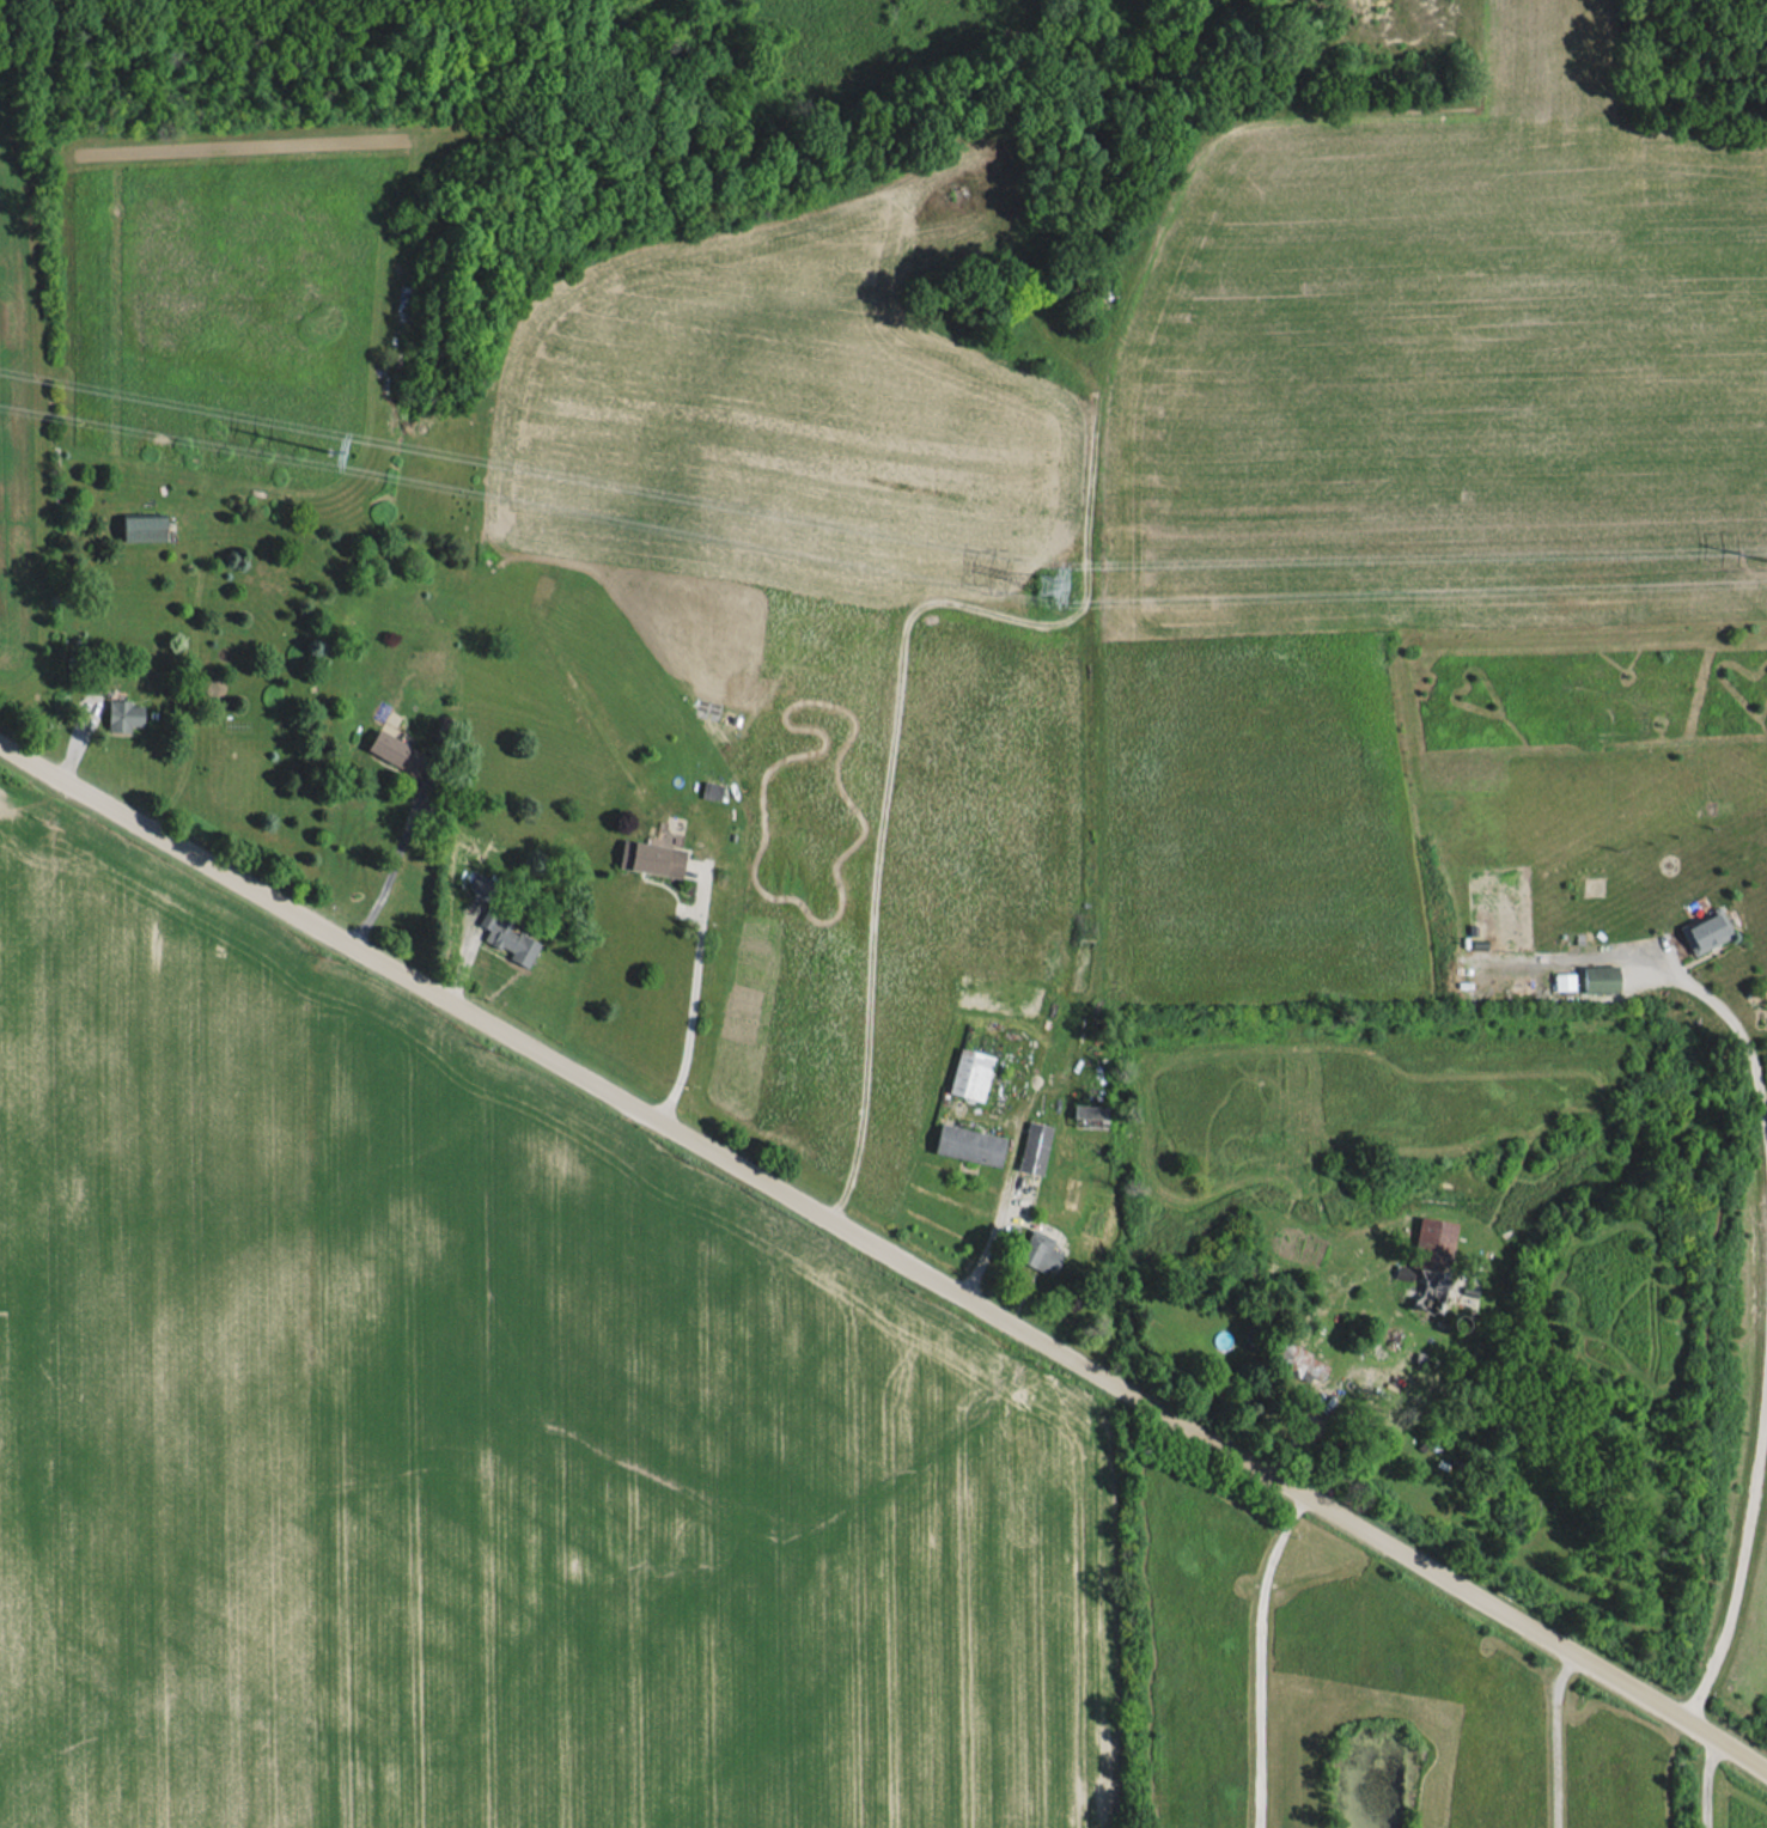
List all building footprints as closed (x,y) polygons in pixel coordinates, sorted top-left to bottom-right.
[(165,515),(123,516),(123,541),(165,540),(165,515)] [(131,725),(143,726),(144,705),(131,704),(131,700),(108,700),(108,731),(131,731),(131,725)] [(724,784),(704,781),(701,797),(721,801),(724,784)] [(618,867),(680,878),(686,850),(623,838),(618,867)] [(539,943),(509,929),(513,920),(486,908),(479,925),(488,929),(483,940),(511,953),(509,959),(528,967),(539,943)] [(1680,930),(1694,955),(1733,935),(1719,910),(1680,930)] [(1583,993),(1617,992),(1617,965),(1582,967),(1583,993)] [(1554,990),(1574,990),(1574,973),(1554,974),(1554,990)] [(984,1100),(993,1055),(958,1048),(949,1093),(984,1100)] [(1107,1106),(1074,1105),(1073,1127),(1106,1128),(1107,1106)] [(1019,1171),(1043,1174),(1051,1125),(1026,1122),(1019,1171)] [(999,1167),(1005,1137),(940,1123),(933,1152),(999,1167)] [(1455,1223),(1420,1216),(1413,1250),(1417,1251),(1413,1267),(1402,1265),(1399,1276),(1411,1278),(1412,1275),(1443,1281),(1455,1223)] [(1051,1247),(1054,1239),(1032,1228),(1017,1258),(1051,1275),(1063,1253),(1051,1247)] [(1319,1381),(1328,1362),(1278,1341),(1270,1362),(1309,1378),(1309,1377),(1319,1381)]
